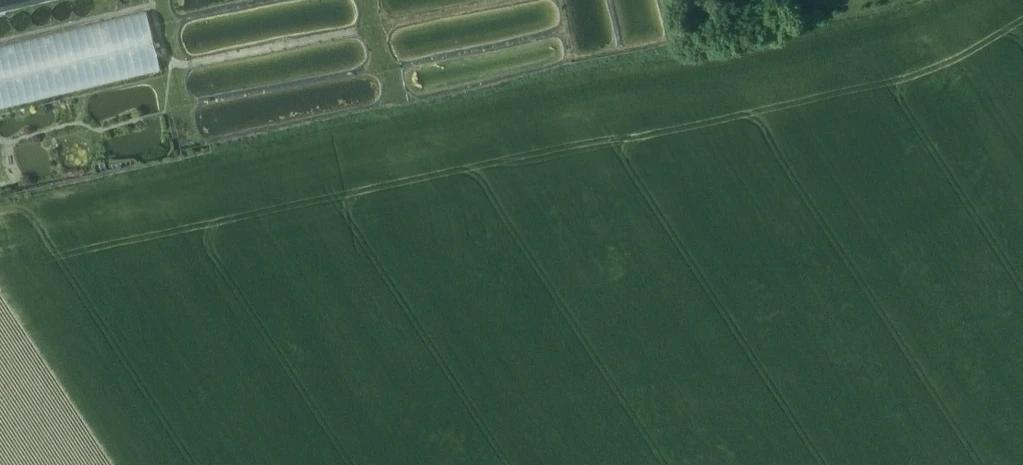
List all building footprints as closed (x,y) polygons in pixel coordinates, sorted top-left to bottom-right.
[(42,0),(0,0),(0,10),(42,0)] [(160,69),(146,11),(0,46),(0,108),(160,69)]
